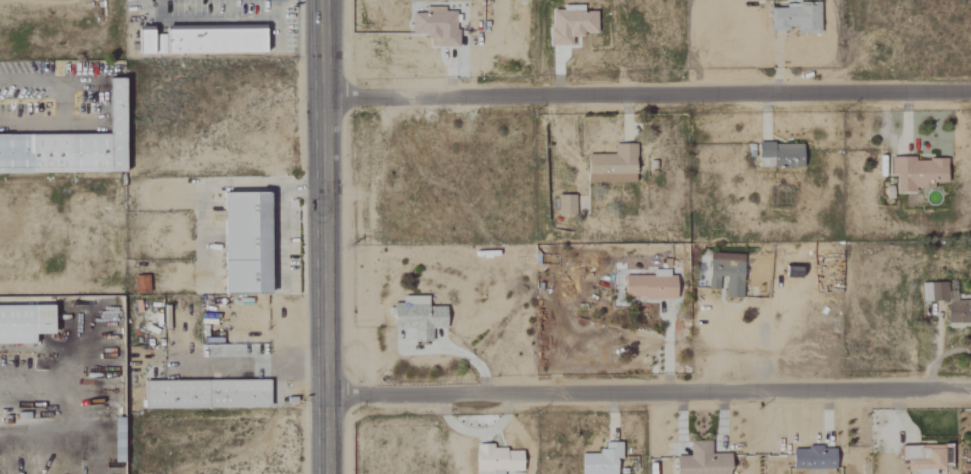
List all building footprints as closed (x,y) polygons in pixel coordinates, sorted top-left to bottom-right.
[(818,4),(794,3),(794,8),(769,8),(769,29),(795,30),(795,33),(818,34),(818,4)] [(570,46),(570,38),(580,37),(580,33),(595,32),(595,11),(581,12),(581,6),(561,6),(561,9),(549,10),(549,46),(570,46)] [(135,55),(261,53),(261,29),(161,30),(161,35),(150,35),(150,30),(134,30),(135,55)] [(120,79),(105,79),(105,135),(0,135),(0,173),(120,173),(120,79)] [(801,168),(801,145),(756,144),(755,166),(801,168)] [(634,182),(633,145),(612,145),(612,155),(585,155),(586,183),(634,182)] [(895,192),(915,193),(915,188),(932,188),(932,183),(944,183),(945,159),(890,158),(890,176),(895,176),(895,192)] [(265,194),(219,194),(221,296),(266,295),(265,194)] [(574,216),(573,195),(556,196),(556,216),(574,216)] [(707,290),(717,290),(718,277),(724,278),(724,298),(740,299),(741,261),(707,260),(707,290)] [(783,277),(799,278),(799,267),(783,266),(783,277)] [(652,276),(622,276),(622,298),(673,299),(674,272),(652,272),(652,276)] [(133,277),(134,294),(148,293),(147,276),(133,277)] [(920,283),(921,302),(946,301),(946,283),(920,283)] [(444,329),(444,307),(426,307),(426,296),(402,296),(402,304),(391,304),(391,329),(413,329),(413,342),(430,342),(430,329),(444,329)] [(945,323),(970,324),(970,302),(946,301),(945,323)] [(31,345),(31,335),(50,335),(49,306),(0,306),(0,345),(31,345)] [(142,409),(266,408),(266,381),(142,382),(142,409)] [(111,457),(120,457),(120,421),(111,421),(111,457)] [(728,454),(709,454),(709,442),(688,442),(688,457),(674,457),(674,473),(728,473),(728,454)] [(614,460),(620,460),(620,443),(602,444),(602,453),(578,454),(579,473),(615,473),(614,460)] [(520,450),(492,450),(492,445),(475,445),(475,473),(502,473),(502,472),(520,472),(520,450)] [(899,461),(905,461),(905,472),(918,472),(918,473),(934,473),(933,470),(941,470),(941,446),(899,447),(899,461)] [(834,470),(833,448),(790,448),(790,470),(834,470)]
